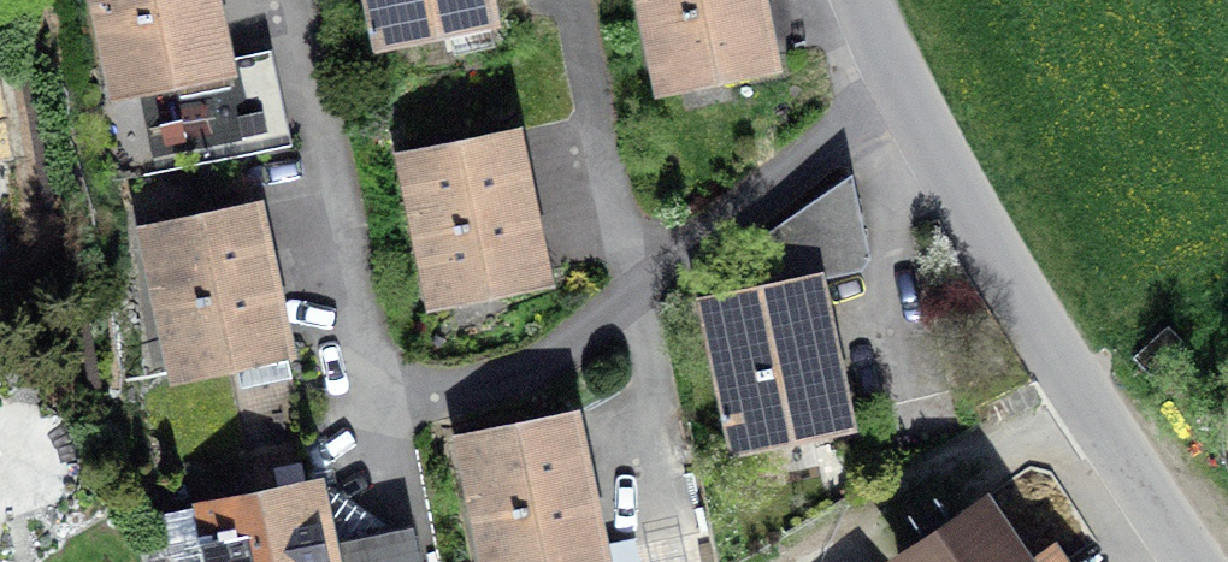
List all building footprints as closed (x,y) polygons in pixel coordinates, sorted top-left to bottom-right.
[(116,85),(225,61),(212,0),(98,0),(116,85)] [(378,37),(489,12),(486,0),(371,0),(378,37)] [(661,80),(770,58),(758,0),(644,0),(661,80)] [(403,152),(432,294),(542,272),(512,130),(403,152)] [(154,173),(170,211),(235,183),(218,145),(154,173)] [(806,438),(847,429),(815,275),(851,267),(866,256),(850,178),(747,250),(755,288),(706,298),(736,440),(803,425),(806,438)] [(241,388),(291,377),(254,203),(145,225),(176,367),(234,355),(241,388)] [(489,561),(565,561),(601,554),(571,413),(462,435),(489,561)] [(374,544),(358,547),(355,532),(338,521),(323,524),(315,483),(203,507),(215,561),(377,561),(374,544)] [(962,561),(967,561),(978,558),(985,546),(983,532),(972,522),(957,522),(946,531),(944,546),(951,558),(962,561)] [(943,551),(931,544),(917,546),(907,557),(907,561),(947,561),(943,551)] [(1033,560),(1022,552),(1008,554),(1003,561),(1033,561),(1033,560)]
